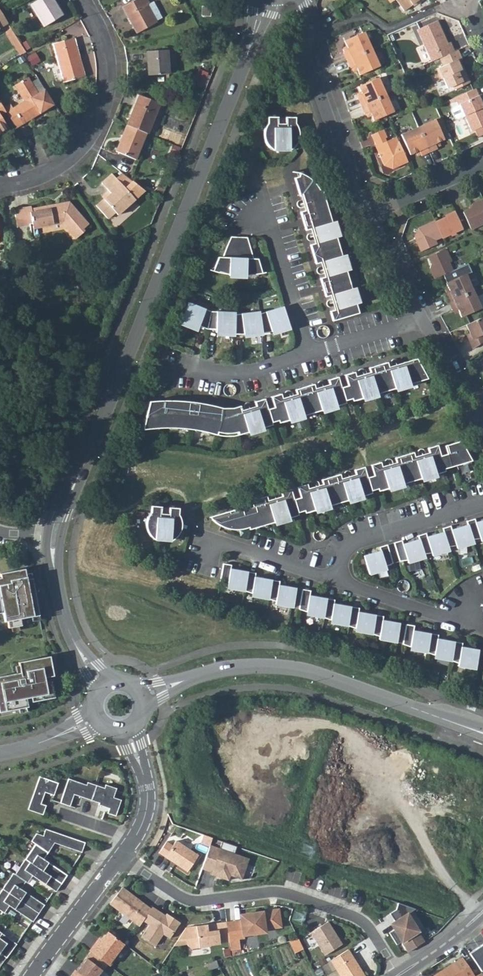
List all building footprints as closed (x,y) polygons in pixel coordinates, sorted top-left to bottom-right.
[(61,15),(53,0),(35,0),(28,4),(41,26),(61,15)] [(132,32),(152,22),(142,3),(145,2),(144,0),(127,0),(118,5),(132,32)] [(149,0),(148,0),(145,2),(142,3),(152,22),(159,18),(149,0)] [(402,11),(417,0),(395,0),(402,11)] [(207,18),(208,8),(199,8),(199,17),(207,18)] [(454,51),(450,41),(447,43),(437,20),(416,30),(430,62),(439,58),(454,51)] [(23,51),(9,28),(4,31),(18,54),(23,51)] [(345,52),(349,60),(374,49),(366,32),(346,41),(349,46),(351,50),(347,52),(345,52)] [(83,75),(72,37),(51,43),(62,81),(83,75)] [(165,74),(165,68),(164,49),(144,50),(145,75),(165,74)] [(374,49),(349,60),(352,67),(353,67),(358,65),(359,69),(362,75),(382,66),(374,49)] [(457,59),(461,57),(458,50),(454,51),(439,58),(442,65),(437,67),(446,87),(452,85),(454,89),(469,81),(465,72),(463,73),(457,59)] [(35,91),(34,92),(24,76),(11,84),(21,100),(9,108),(6,103),(2,106),(4,110),(14,126),(19,123),(45,107),(52,103),(42,87),(35,91)] [(363,92),(365,96),(361,98),(360,99),(363,105),(388,94),(380,77),(361,86),(363,92)] [(478,94),(475,89),(454,98),(455,100),(456,103),(458,102),(463,114),(471,131),(474,129),(482,125),(482,106),(478,94)] [(146,133),(157,103),(135,94),(124,124),(144,132),(146,133)] [(376,120),(396,110),(388,94),(363,105),(367,114),(368,113),(372,111),(373,114),(376,120)] [(458,102),(456,103),(451,106),(450,108),(454,116),(456,117),(463,114),(458,102)] [(276,115),(266,116),(266,120),(264,125),(264,130),(264,136),(266,140),(269,144),(272,147),(272,149),(288,149),(288,146),(291,143),(293,141),(295,136),(296,131),(295,126),(294,121),(293,120),(293,115),(283,115),(283,120),(276,120),(276,115)] [(418,126),(430,151),(438,148),(437,146),(435,142),(439,140),(444,137),(435,118),(418,126)] [(124,124),(112,153),(132,161),(144,132),(124,124)] [(474,129),(477,136),(482,133),(482,125),(474,129)] [(401,134),(410,154),(416,151),(420,149),(422,154),(422,155),(430,151),(418,126),(401,134)] [(396,136),(387,141),(385,137),(388,136),(384,128),(372,134),(377,144),(376,145),(385,165),(393,168),(408,162),(396,136)] [(113,210),(116,213),(133,198),(144,189),(132,180),(123,187),(114,177),(110,171),(99,181),(109,192),(104,196),(103,196),(93,204),(105,217),(113,210)] [(114,177),(123,187),(132,180),(121,171),(114,177)] [(305,175),(300,173),(298,177),(296,178),(306,210),(302,212),(306,228),(311,227),(314,226),(319,242),(315,243),(312,244),(316,262),(321,261),(325,260),(329,275),(325,277),(322,278),(326,295),(331,294),(335,293),(340,310),(336,311),(333,312),(334,319),(358,312),(322,188),(320,188),(316,184),(311,179),(305,175)] [(473,204),(472,207),(463,211),(471,227),(482,222),(482,220),(482,219),(482,199),(473,204)] [(87,220),(69,200),(39,205),(43,222),(59,220),(74,236),(84,228),(81,225),(87,220)] [(27,221),(28,225),(43,222),(39,205),(29,207),(28,204),(12,207),(15,224),(27,221)] [(457,231),(463,228),(457,212),(438,221),(437,220),(420,228),(419,237),(425,250),(439,243),(437,238),(444,235),(445,237),(450,234),(451,235),(457,232),(457,231)] [(319,242),(314,226),(311,227),(315,243),(319,242)] [(240,237),(233,236),(224,256),(221,256),(215,270),(230,274),(231,277),(239,277),(246,278),(249,274),(262,272),(259,258),(256,258),(249,237),(240,237)] [(446,249),(430,256),(433,264),(432,270),(435,278),(453,270),(449,263),(452,262),(446,249)] [(329,275),(325,260),(321,261),(325,277),(329,275)] [(446,294),(450,302),(475,291),(467,275),(473,272),(469,263),(444,275),(448,283),(447,283),(450,288),(451,292),(448,294),(446,294)] [(462,316),(482,307),(475,291),(450,302),(453,310),(454,309),(458,307),(460,311),(462,316)] [(340,310),(335,293),(331,294),(336,311),(340,310)] [(213,310),(191,303),(183,325),(199,331),(202,325),(218,329),(218,335),(235,335),(236,333),(245,334),(246,336),(264,334),(264,333),(272,332),(290,328),(285,307),(260,312),(259,311),(242,312),(242,313),(236,313),(236,310),(213,310)] [(468,338),(474,348),(482,341),(482,317),(466,325),(469,331),(472,336),(468,338)] [(422,381),(415,358),(415,357),(403,361),(404,365),(389,369),(388,365),(387,362),(368,366),(370,370),(371,375),(357,379),(355,374),(355,370),(344,373),(347,383),(352,401),(353,403),(422,381)] [(403,361),(388,365),(389,369),(404,365),(403,361)] [(370,370),(355,374),(357,379),(371,375),(370,370)] [(281,392),(272,394),(275,404),(278,418),(280,420),(342,402),(344,401),(346,400),(342,385),(339,375),(330,378),(330,381),(331,386),(316,390),(315,386),(314,382),(296,387),(297,391),(299,395),(284,400),(282,396),(281,392)] [(330,381),(315,386),(316,390),(331,386),(330,381)] [(347,383),(342,385),(346,400),(344,401),(344,403),(352,401),(347,383)] [(297,391),(282,396),(284,400),(299,395),(297,391)] [(171,399),(153,399),(148,419),(153,426),(179,427),(199,429),(212,433),(223,435),(239,433),(273,424),(272,420),(268,406),(265,397),(257,399),(257,403),(258,407),(244,411),(243,407),(242,404),(221,406),(197,402),(183,399),(171,399)] [(257,403),(243,407),(244,411),(258,407),(257,403)] [(275,404),(268,406),(272,420),(278,418),(275,404)] [(451,470),(472,463),(460,444),(445,448),(447,457),(451,470)] [(378,491),(379,493),(445,474),(445,471),(441,458),(439,454),(438,447),(428,450),(427,450),(428,455),(430,459),(416,463),(415,459),(414,455),(394,460),(396,465),(397,469),(383,473),(381,469),(380,465),(371,468),(374,478),(378,491)] [(451,470),(447,457),(446,457),(441,458),(445,471),(451,470)] [(396,465),(381,469),(383,473),(397,469),(396,465)] [(305,513),(305,515),(371,496),(370,493),(366,480),(364,470),(354,472),(355,477),(357,481),(342,485),(341,481),(340,477),(321,482),(322,487),(324,491),(309,495),(308,491),(308,490),(307,486),(302,488),(297,489),(300,499),(305,513)] [(370,493),(378,491),(374,478),(366,480),(370,493)] [(322,487),(314,489),(308,491),(309,495),(324,491),(322,487)] [(255,529),(298,517),(297,515),(293,502),(290,491),(283,493),(280,494),(281,496),(282,499),(283,503),(269,507),(268,503),(266,498),(265,499),(247,504),(248,506),(249,508),(255,529)] [(282,499),(268,503),(269,507),(283,503),(282,499)] [(293,502),(297,515),(305,513),(300,499),(293,502)] [(168,520),(160,519),(161,515),(161,509),(152,508),(151,513),(148,517),(147,521),(146,528),(147,531),(150,537),(153,541),(170,542),(175,538),(178,535),(180,532),(181,528),(181,524),(180,521),(178,515),(178,510),(168,509),(168,516),(168,520)] [(236,512),(237,516),(244,514),(249,531),(255,529),(249,508),(246,509),(236,512)] [(217,526),(221,528),(226,530),(230,532),(236,532),(242,532),(249,531),(244,514),(237,516),(236,512),(210,519),(212,522),(217,526)] [(474,521),(466,523),(467,527),(452,531),(450,528),(442,530),(443,534),(426,539),(426,535),(418,537),(419,541),(402,546),(401,543),(394,545),(399,563),(405,562),(406,565),(425,560),(424,556),(429,555),(430,558),(449,553),(447,548),(453,548),(454,551),(474,545),(472,541),(478,541),(479,544),(482,542),(482,522),(475,525),(474,521)] [(379,549),(380,553),(363,557),(368,577),(386,572),(385,568),(393,565),(387,547),(379,549)] [(230,569),(230,566),(223,565),(220,584),(227,586),(227,589),(252,595),(251,598),(276,603),(275,606),(292,610),(296,590),(278,586),(279,583),(255,578),(255,575),(230,569)] [(6,618),(7,625),(20,623),(19,616),(37,613),(33,591),(28,592),(23,566),(0,570),(0,610),(2,610),(4,619),(6,618)] [(302,591),(299,611),(306,613),(305,616),(330,622),(329,624),(355,630),(355,633),(378,638),(378,641),(395,645),(398,625),(381,621),(382,618),(358,613),(359,609),(333,604),(334,602),(309,597),(310,592),(302,591)] [(413,632),(414,628),(405,626),(402,646),(410,648),(409,651),(434,657),(433,660),(457,665),(457,668),(474,671),(478,651),(460,648),(461,645),(437,640),(437,637),(413,632)] [(46,657),(18,662),(20,672),(0,676),(0,712),(28,706),(26,698),(30,697),(31,702),(54,697),(51,680),(44,682),(43,676),(49,675),(46,657)] [(38,776),(27,810),(42,815),(45,805),(40,803),(44,792),(53,795),(57,783),(38,776)] [(67,779),(59,803),(69,806),(73,794),(90,800),(96,785),(87,782),(86,785),(67,779)] [(103,788),(96,785),(90,800),(98,803),(98,805),(108,808),(106,813),(115,816),(120,800),(113,797),(116,788),(105,785),(103,788)] [(81,852),(84,842),(44,829),(42,836),(35,833),(30,841),(34,844),(47,853),(53,843),(81,852)] [(209,845),(212,837),(203,834),(200,843),(209,846),(209,845)] [(158,853),(186,872),(198,855),(175,841),(172,845),(165,841),(158,853)] [(208,849),(201,869),(216,874),(215,876),(227,880),(229,875),(241,879),(248,858),(233,853),(236,846),(221,841),(219,848),(217,852),(208,849)] [(47,853),(34,844),(24,859),(61,884),(66,876),(42,860),(47,853)] [(61,884),(24,859),(14,874),(24,882),(26,883),(31,876),(55,892),(61,884)] [(19,889),(24,882),(14,874),(12,873),(2,889),(38,913),(43,905),(19,889)] [(150,909),(121,887),(109,904),(138,926),(142,921),(150,909)] [(2,889),(0,891),(0,911),(3,913),(8,906),(32,922),(38,913),(2,889)] [(417,931),(407,913),(415,908),(397,902),(395,909),(389,913),(397,927),(388,932),(395,945),(401,941),(407,952),(423,942),(416,932),(417,931)] [(168,918),(151,907),(150,909),(142,921),(148,925),(140,937),(154,946),(162,934),(169,938),(179,922),(169,916),(168,918)] [(225,923),(227,939),(248,936),(247,934),(263,932),(262,929),(279,927),(278,915),(267,916),(266,912),(240,915),(240,921),(225,923)] [(323,955),(341,944),(327,921),(309,932),(323,955)] [(206,924),(185,927),(184,928),(186,943),(186,945),(190,948),(209,946),(209,945),(219,944),(219,942),(228,941),(227,939),(225,923),(225,922),(216,923),(216,925),(206,926),(206,924)] [(186,943),(184,928),(173,945),(186,943)] [(123,944),(107,931),(97,944),(95,943),(89,951),(90,951),(107,964),(109,966),(115,958),(113,957),(123,944)] [(5,958),(15,945),(0,934),(0,955),(5,958)] [(297,950),(290,938),(283,941),(291,954),(297,950)] [(482,968),(482,943),(471,950),(481,969),(482,968)] [(347,949),(329,961),(339,975),(364,975),(347,949)] [(90,951),(75,970),(74,970),(70,975),(98,975),(107,964),(90,951)] [(462,958),(435,975),(473,975),(474,975),(462,958)]
